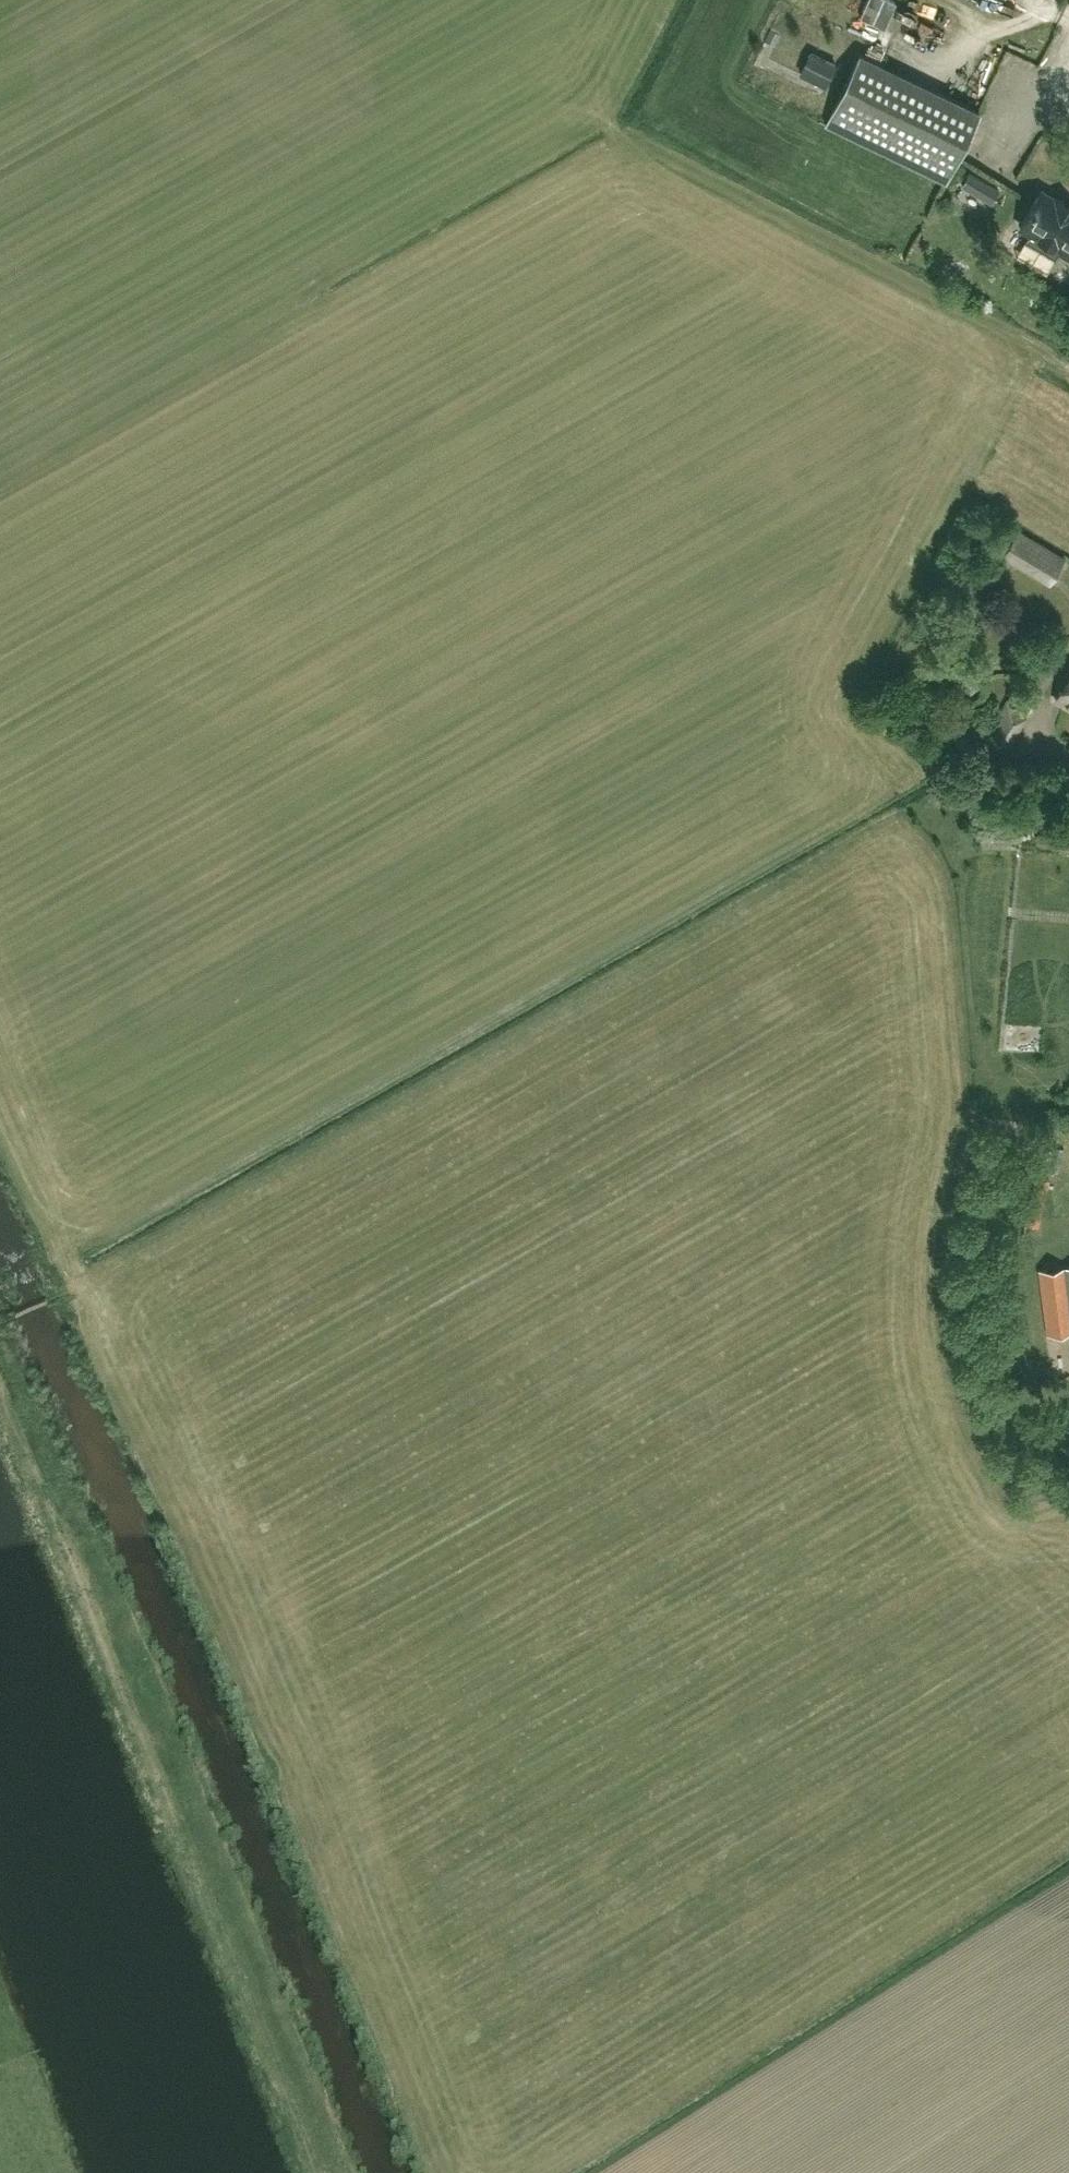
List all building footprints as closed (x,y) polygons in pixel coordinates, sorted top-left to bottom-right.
[(868,15),(903,32),(907,23),(872,6),(868,15)] [(950,161),(960,125),(972,128),(983,88),(845,51),(825,128),(950,161)] [(1056,197),(1054,199),(1041,191),(1020,225),(1031,231),(1025,240),(1055,258),(1061,249),(1068,254),(1068,205),(1056,197)] [(1000,556),(1049,585),(1066,556),(1017,527),(1000,556)] [(1056,700),(1068,708),(1068,677),(1056,700)] [(1043,1269),(1049,1333),(1068,1331),(1068,1266),(1043,1269)]
